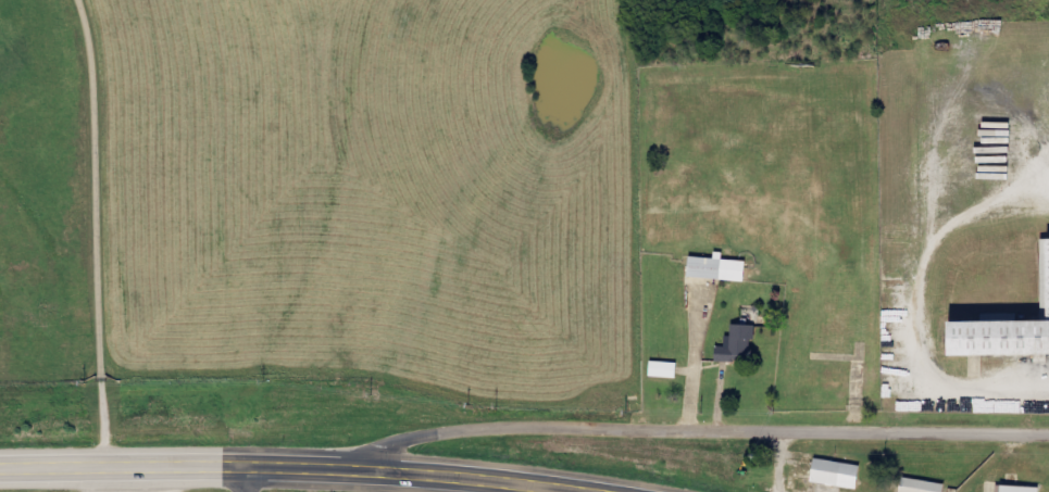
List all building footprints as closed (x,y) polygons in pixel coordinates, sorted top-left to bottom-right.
[(1041,242),(1041,320),(940,320),(940,354),(1048,354),(1048,242),(1041,242)] [(745,282),(747,259),(715,257),(715,259),(690,257),(688,277),(745,282)] [(754,325),(732,325),(732,337),(726,337),(725,347),(716,347),(715,362),(753,363),(754,325)] [(678,363),(650,362),(650,377),(677,378),(678,363)] [(857,491),(862,467),(815,458),(810,481),(857,491)] [(903,476),(900,491),(945,491),(946,485),(903,476)]
